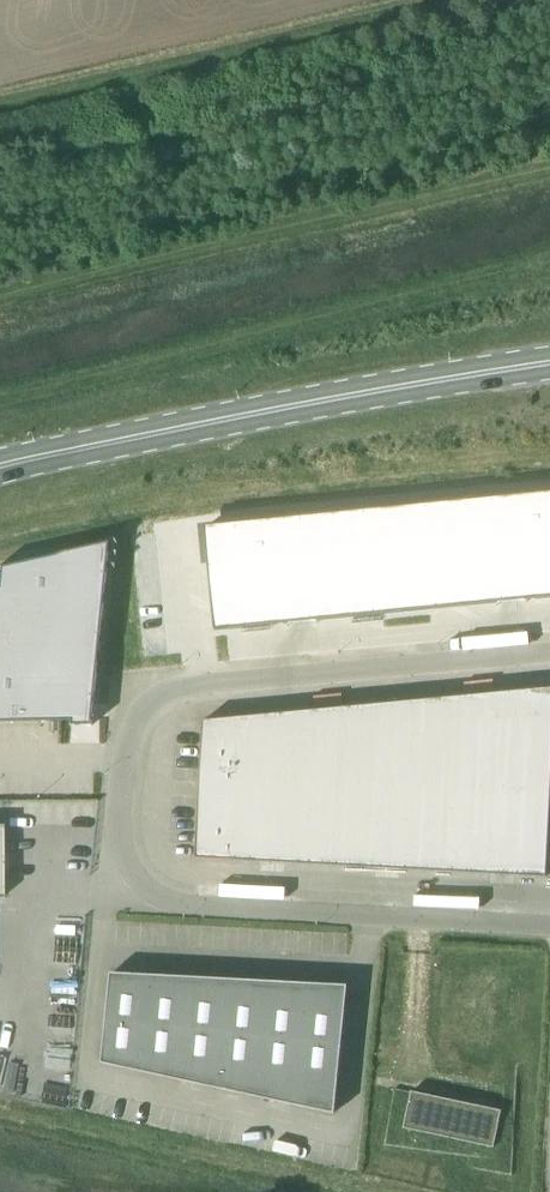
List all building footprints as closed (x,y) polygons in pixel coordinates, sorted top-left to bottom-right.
[(197,525),(201,566),(207,566),(214,631),(549,599),(549,491),(197,525)] [(70,720),(69,725),(91,724),(94,694),(109,543),(0,567),(0,721),(70,720)] [(546,878),(549,806),(549,689),(203,722),(196,859),(546,878)] [(334,1114),(347,987),(111,974),(102,1063),(334,1114)] [(0,986),(0,1010),(9,1010),(9,986),(0,986)] [(416,1090),(407,1128),(499,1150),(508,1112),(416,1090)]
